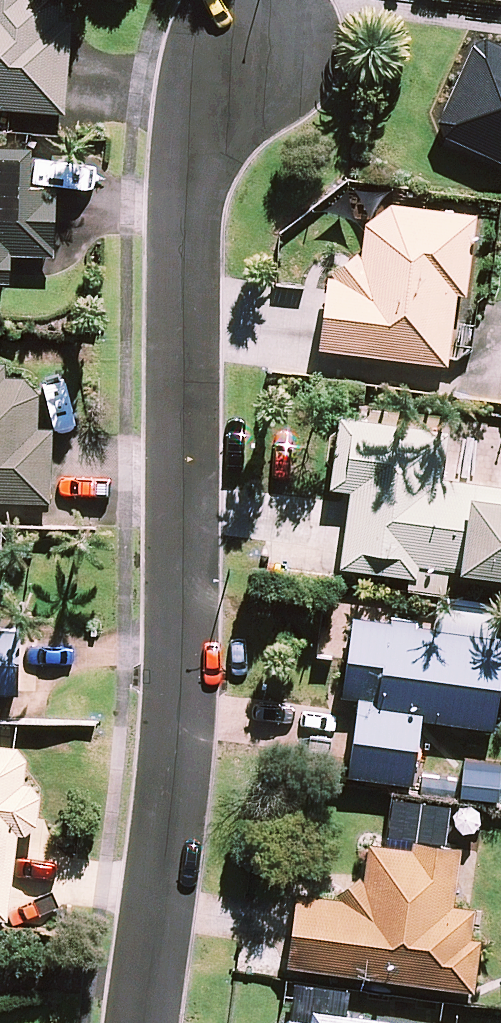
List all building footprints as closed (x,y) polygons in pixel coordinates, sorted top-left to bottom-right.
[(73,120),(79,41),(68,28),(70,0),(0,0),(0,114),(73,120)] [(495,45),(477,49),(443,124),(451,141),(500,164),(500,48),(495,45)] [(19,289),(20,261),(63,262),(65,194),(38,193),(39,154),(0,153),(0,288),(19,289)] [(371,228),(367,262),(363,257),(338,277),(343,283),(334,282),(325,353),(453,369),(462,298),(471,299),(482,214),(394,203),(371,228)] [(57,508),(59,433),(47,433),(48,398),(33,383),(14,382),(14,368),(0,368),(0,506),(57,508)] [(345,572),(422,581),(424,570),(500,580),(500,490),(449,484),(455,436),(344,422),(334,494),(355,496),(345,572)] [(28,699),(29,634),(3,633),(5,547),(0,547),(0,698),(28,699)] [(360,621),(348,701),(363,703),(353,780),(418,789),(428,724),(500,735),(500,731),(500,641),(360,621)] [(17,925),(27,839),(34,840),(45,830),(49,801),(41,789),(33,788),(36,766),(25,752),(0,749),(0,923),(17,925)] [(366,882),(342,898),(347,904),(303,898),(294,971),(479,996),(486,944),(478,943),(482,913),(458,910),(466,851),(420,845),(419,853),(392,850),(375,847),(370,888),(366,882)] [(319,1014),(317,1022),(387,1022),(319,1014)]
